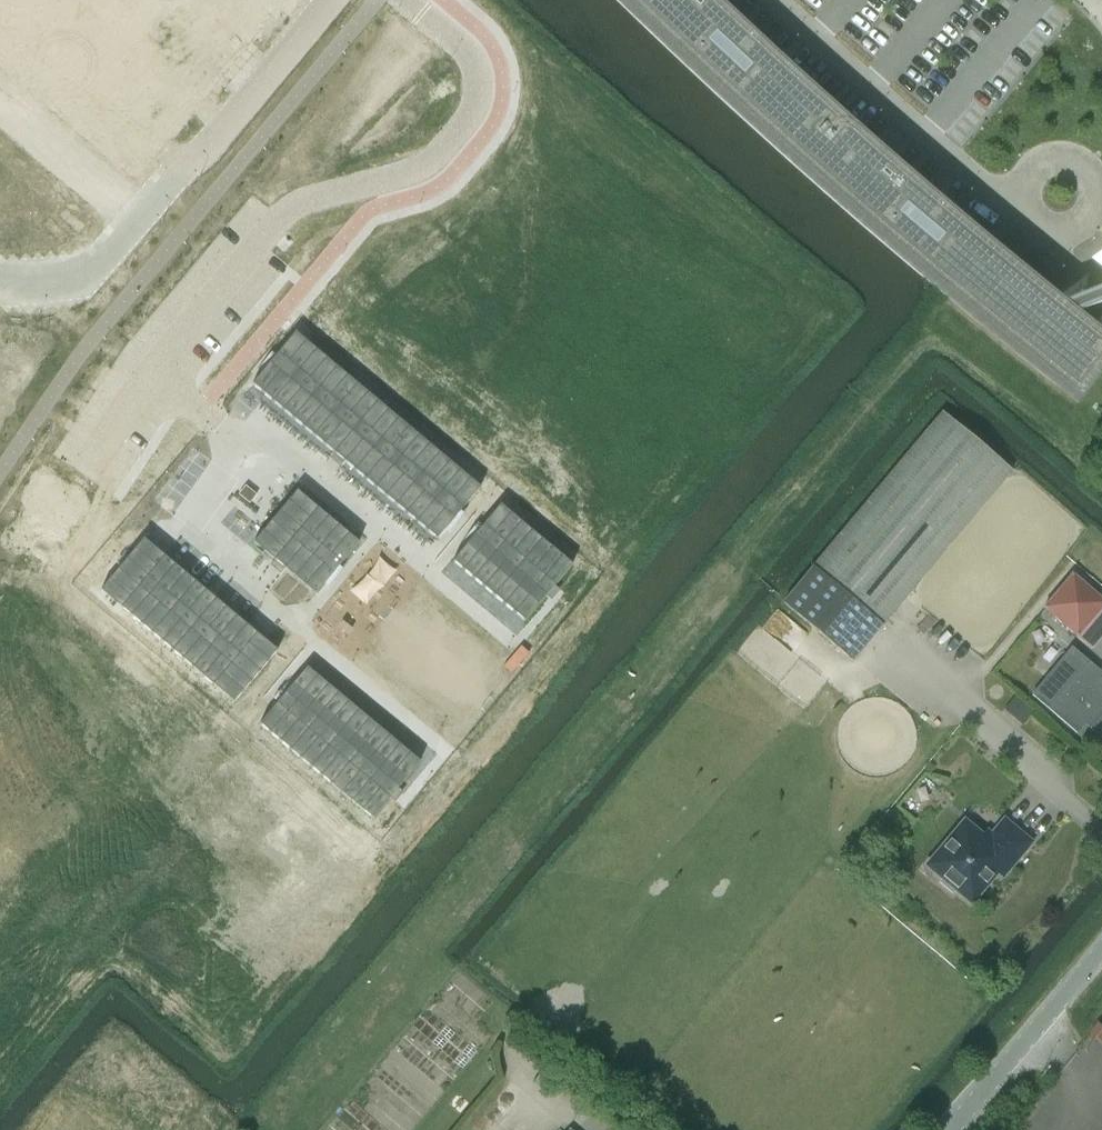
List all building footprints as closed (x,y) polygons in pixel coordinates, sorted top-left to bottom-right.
[(165,18),(221,59),(240,32),(195,0),(178,0),(165,18)] [(934,286),(969,315),(1005,345),(1037,371),(1080,405),(1101,378),(1101,335),(1084,321),(1069,309),(1046,290),(1028,275),(989,243),(953,213),(908,174),(878,148),(851,124),(814,91),(781,61),(750,32),(721,4),(716,0),(617,0),(629,12),(657,39),(684,64),(706,85),(734,111),(763,137),(788,160),(810,180),(839,205),(870,232),(892,251),(916,271),(934,286)] [(1084,321),(1101,315),(1101,296),(1069,309),(1084,321)] [(294,333),(251,384),(436,539),(479,487),(294,333)] [(851,660),(880,625),(1010,471),(941,413),(811,567),(812,568),(782,603),(851,660)] [(293,492),(250,542),(310,594),(353,543),(293,492)] [(495,508),(448,563),(518,623),(566,568),(495,508)] [(140,538),(97,588),(228,701),(272,650),(140,538)] [(1043,608),(1076,637),(1093,618),(1101,626),(1101,600),(1071,574),(1043,608)] [(1087,664),(1070,650),(1032,696),(1076,734),(1087,721),(1094,727),(1091,730),(1101,740),(1101,678),(1087,664)] [(306,667),(259,724),(372,818),(419,762),(306,667)] [(1015,697),(1006,707),(1023,722),(1032,711),(1015,697)] [(996,872),(1001,877),(1029,842),(1003,820),(990,836),(985,832),(981,837),(963,822),(926,867),(942,880),(939,883),(952,894),(955,890),(971,903),(996,872)]
